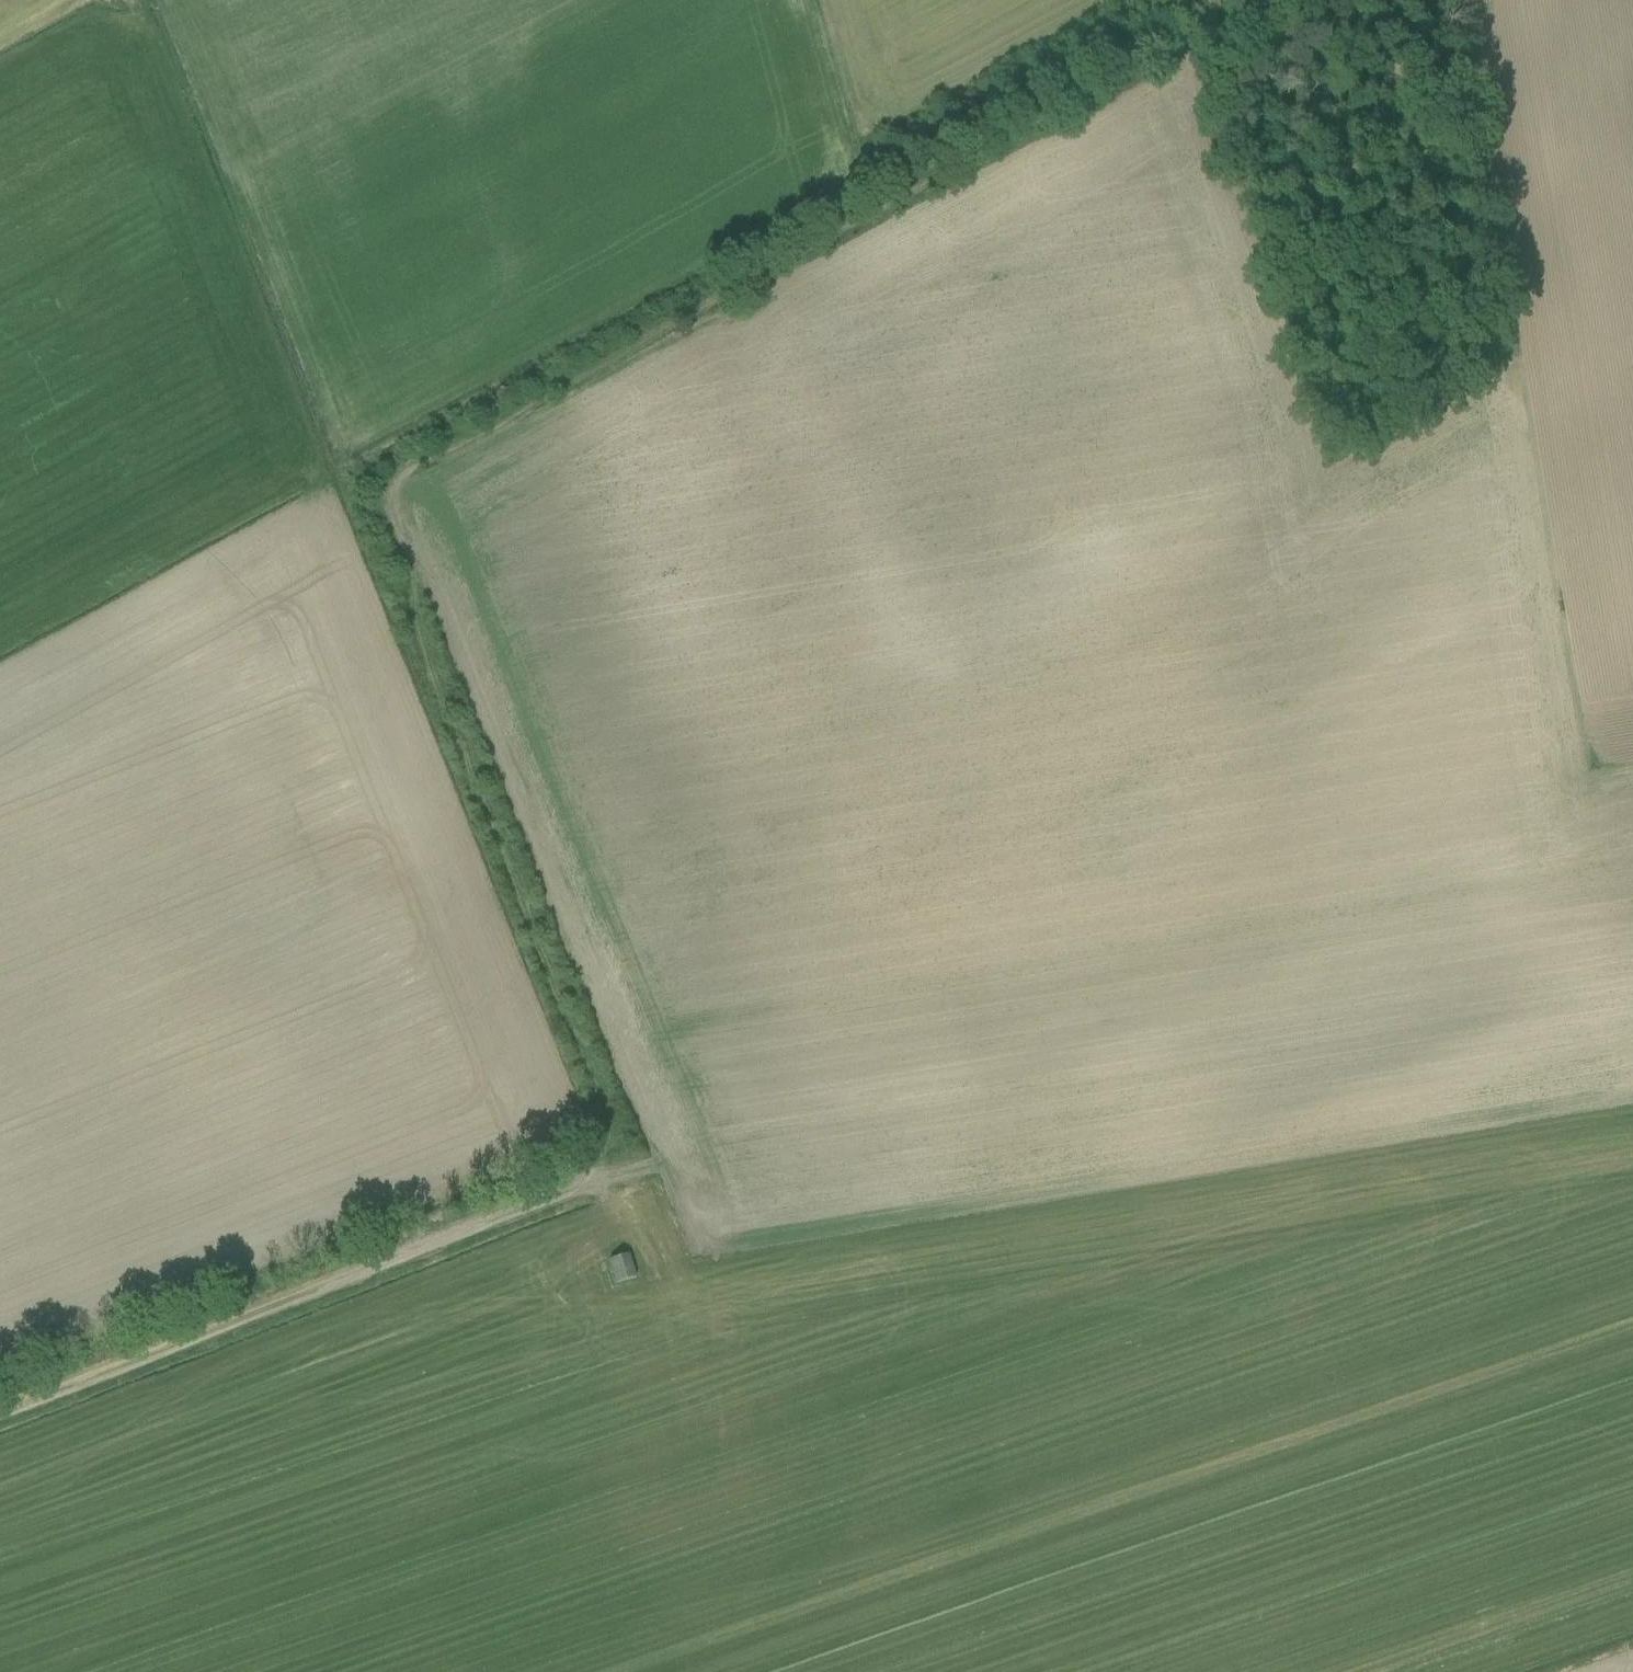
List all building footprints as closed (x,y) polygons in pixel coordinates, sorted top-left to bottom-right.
[(614,1258),(619,1283),(637,1280),(632,1255),(614,1258)]
